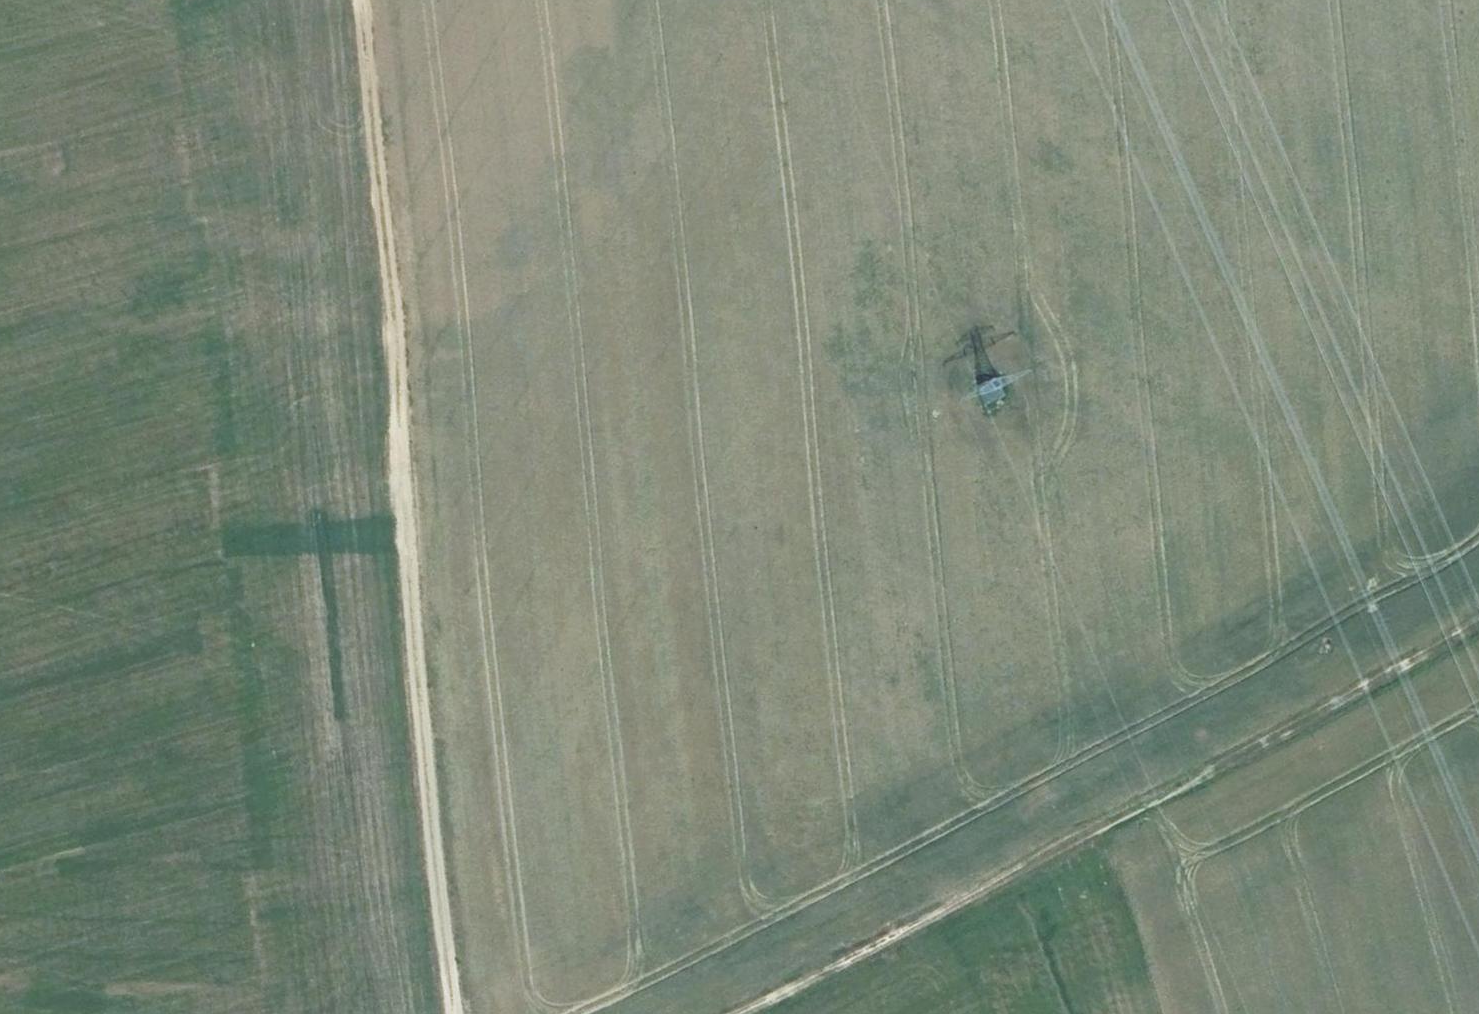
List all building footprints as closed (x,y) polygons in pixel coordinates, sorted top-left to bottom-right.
[(982,402),(1003,398),(1000,378),(978,382),(982,402)]
